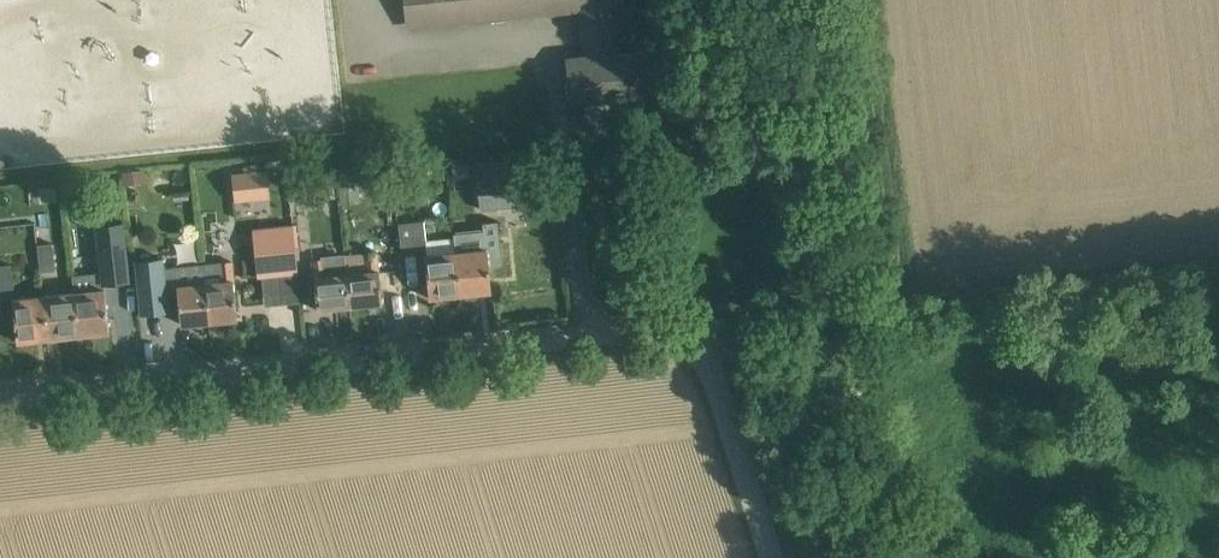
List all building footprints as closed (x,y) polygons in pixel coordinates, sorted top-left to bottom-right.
[(623,0),(405,0),(407,19),(564,4),(564,9),(577,8),(582,57),(570,58),(574,101),(595,98),(595,102),(615,100),(615,96),(650,92),(647,51),(615,54),(610,4),(623,3),(623,0)] [(336,169),(339,203),(359,201),(356,167),(336,169)] [(122,171),(123,185),(146,183),(144,169),(122,171)] [(267,171),(233,174),(236,200),(270,197),(267,171)] [(517,172),(477,176),(479,209),(524,205),(520,172),(517,172)] [(455,236),(461,293),(490,290),(490,291),(491,291),(488,249),(486,249),(485,242),(499,240),(496,212),(480,214),(482,233),(455,236)] [(461,293),(455,236),(425,239),(424,220),(400,222),(403,251),(426,248),(427,255),(425,255),(429,297),(431,297),(461,293)] [(123,223),(96,225),(98,242),(102,283),(129,280),(125,239),(123,223)] [(293,223),(255,227),(260,277),(298,273),(293,223)] [(39,244),(41,272),(55,271),(52,242),(39,244)] [(364,269),(346,271),(350,305),(381,302),(406,300),(402,265),(379,268),(378,253),(363,255),(364,269)] [(319,308),(350,305),(346,271),(345,257),(326,259),(312,260),(317,309),(319,309),(319,308)] [(162,258),(134,261),(140,314),(168,311),(165,286),(177,285),(178,296),(180,318),(181,323),(208,320),(201,264),(174,267),(163,268),(162,258)] [(201,264),(208,320),(237,317),(229,260),(217,262),(217,260),(201,261),(201,264)] [(11,264),(0,265),(0,293),(14,291),(11,264)] [(74,292),(79,335),(109,331),(104,288),(74,292)] [(47,338),(79,335),(74,292),(43,295),(47,338)] [(47,338),(43,295),(12,298),(17,341),(47,338)]
